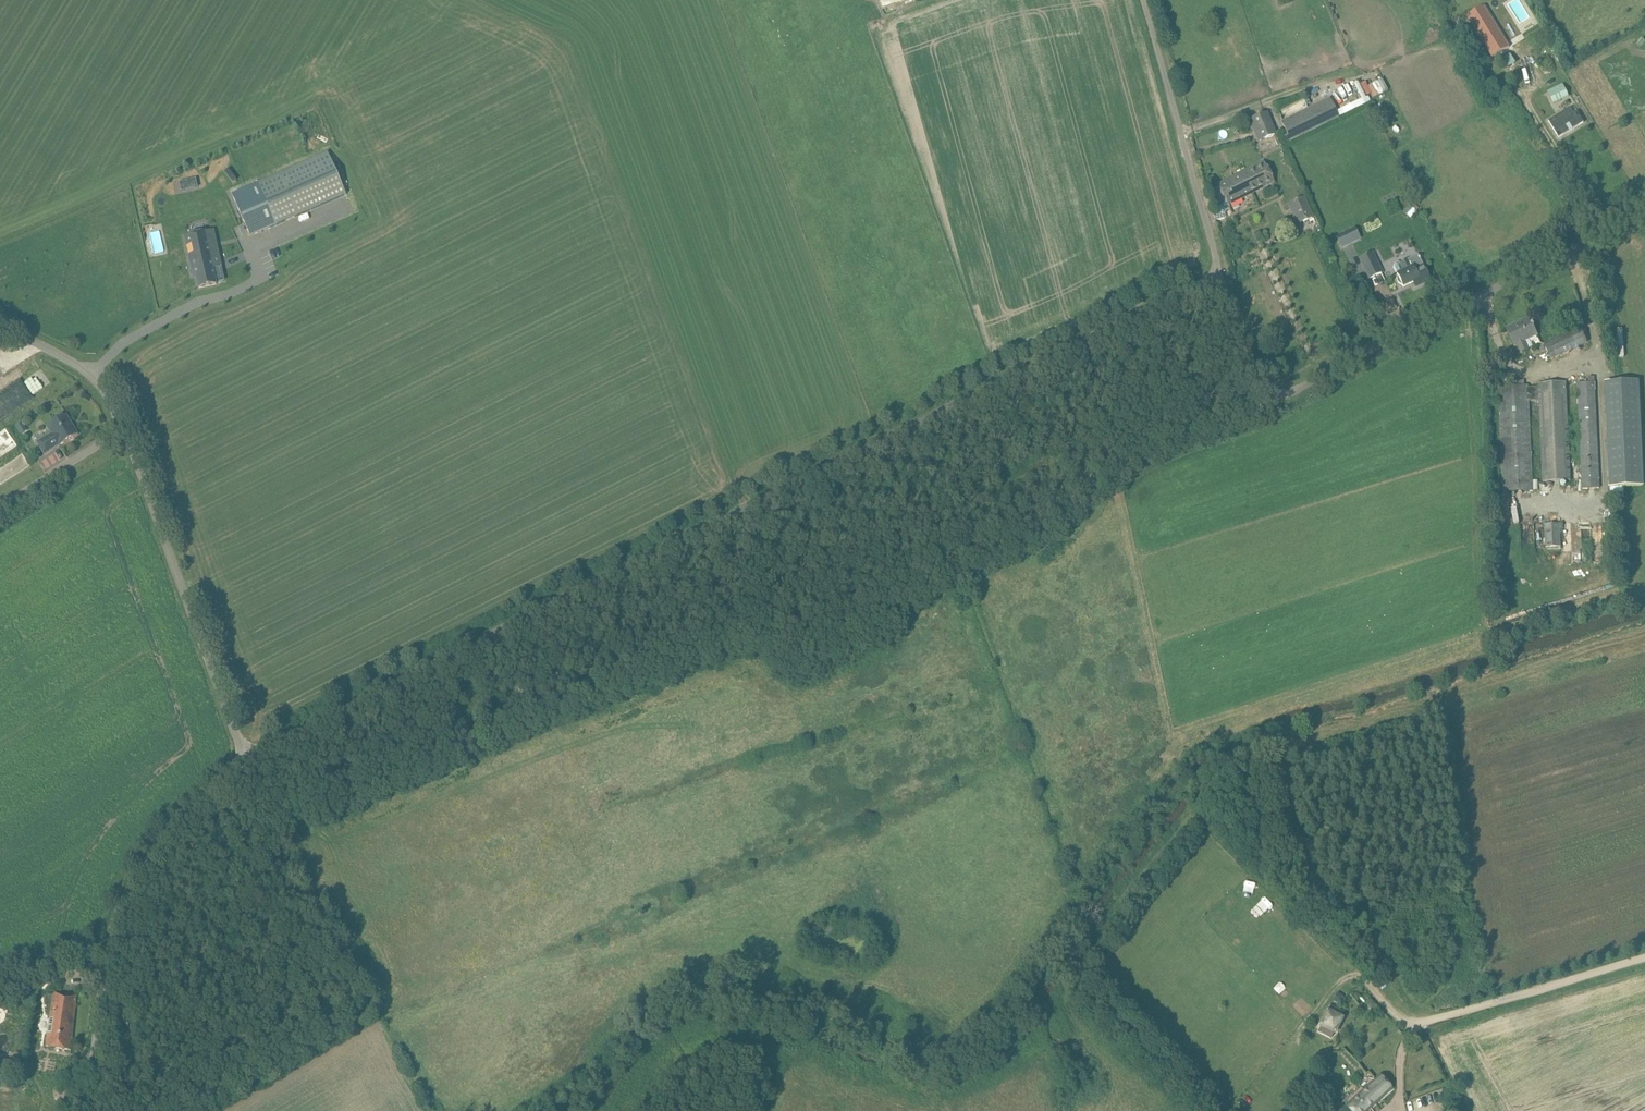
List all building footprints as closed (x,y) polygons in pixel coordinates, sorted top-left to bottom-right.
[(1484,6),(1467,17),(1492,58),(1500,53),(1510,47),(1508,44),(1494,22),(1486,9),(1484,6)] [(1535,45),(1512,59),(1522,76),(1545,62),(1535,45)] [(1505,67),(1513,64),(1510,55),(1501,58),(1505,67)] [(1569,96),(1563,85),(1548,92),(1553,104),(1569,96)] [(1284,138),(1287,143),(1339,117),(1330,98),(1281,122),(1288,136),(1284,138)] [(1571,107),(1549,120),(1560,137),(1584,122),(1578,111),(1575,113),(1571,107)] [(1276,134),(1268,114),(1250,121),(1259,142),(1276,134)] [(328,152),(232,194),(251,237),(347,195),(328,152)] [(1228,205),(1273,182),(1263,162),(1218,185),(1219,187),(1211,191),(1219,206),(1227,202),(1228,205)] [(196,179),(180,183),(181,191),(198,188),(196,179)] [(1298,225),(1312,218),(1303,199),(1289,205),(1298,225)] [(1416,212),(1411,207),(1410,206),(1403,213),(1409,218),(1416,212)] [(188,236),(185,237),(191,269),(194,268),(199,288),(216,284),(213,268),(221,266),(214,236),(213,231),(188,236)] [(1342,234),(1336,237),(1342,248),(1348,245),(1342,234)] [(1381,273),(1376,263),(1372,253),(1360,259),(1370,278),(1381,273)] [(1408,259),(1408,258),(1394,265),(1398,273),(1396,274),(1398,277),(1397,279),(1397,282),(1399,284),(1402,286),(1403,287),(1416,281),(1418,286),(1430,280),(1417,255),(1408,259)] [(1539,335),(1534,326),(1533,324),(1532,325),(1530,319),(1507,329),(1514,347),(1517,346),(1521,354),(1530,349),(1526,341),(1539,335)] [(1587,343),(1584,337),(1579,327),(1544,344),(1552,360),(1587,343)] [(0,394),(0,419),(34,398),(22,380),(0,394)] [(1639,381),(1605,383),(1610,487),(1644,486),(1639,381)] [(1583,489),(1599,488),(1594,383),(1578,384),(1583,489)] [(1539,387),(1539,401),(1543,482),(1571,481),(1567,384),(1538,385),(1539,387)] [(1504,492),(1532,491),(1528,402),(1528,388),(1528,386),(1499,387),(1504,492)] [(1528,402),(1539,401),(1539,387),(1528,388),(1528,402)] [(66,414),(46,427),(50,433),(37,442),(44,454),(58,446),(59,446),(78,434),(66,414)] [(0,431),(0,456),(16,445),(4,428),(0,431)] [(16,466),(18,471),(29,466),(23,455),(8,462),(11,469),(16,466)] [(1546,548),(1561,547),(1560,524),(1545,524),(1546,548)] [(1230,944),(1238,950),(1241,946),(1234,940),(1230,944)] [(77,996),(66,995),(52,993),(46,1048),(71,1051),(77,996)] [(1337,993),(1332,1000),(1339,1005),(1344,997),(1337,993)] [(1344,1013),(1330,1006),(1328,1010),(1327,1009),(1318,1027),(1335,1036),(1344,1017),(1342,1016),(1344,1013)] [(11,1076),(9,1060),(0,1061),(0,1077),(11,1076)] [(1372,1083),(1340,1110),(1368,1110),(1392,1089),(1380,1075),(1372,1083)]
